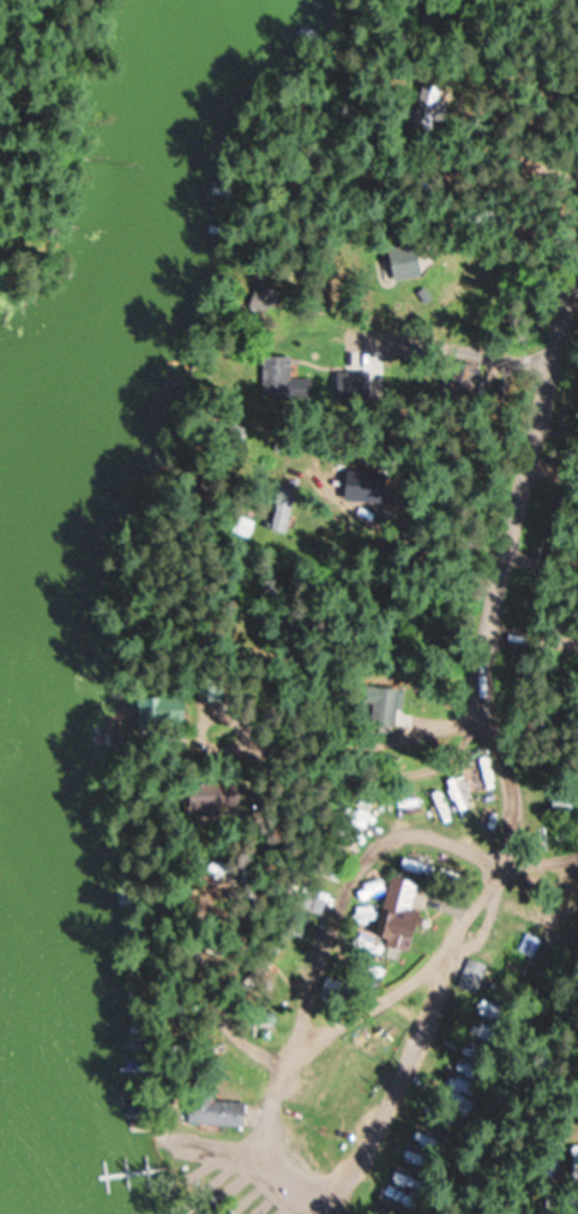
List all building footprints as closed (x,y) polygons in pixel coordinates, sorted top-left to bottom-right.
[(295,355),(267,355),(267,389),(295,389),(295,355)] [(251,1104),(200,1097),(197,1120),(248,1127),(251,1104)]
